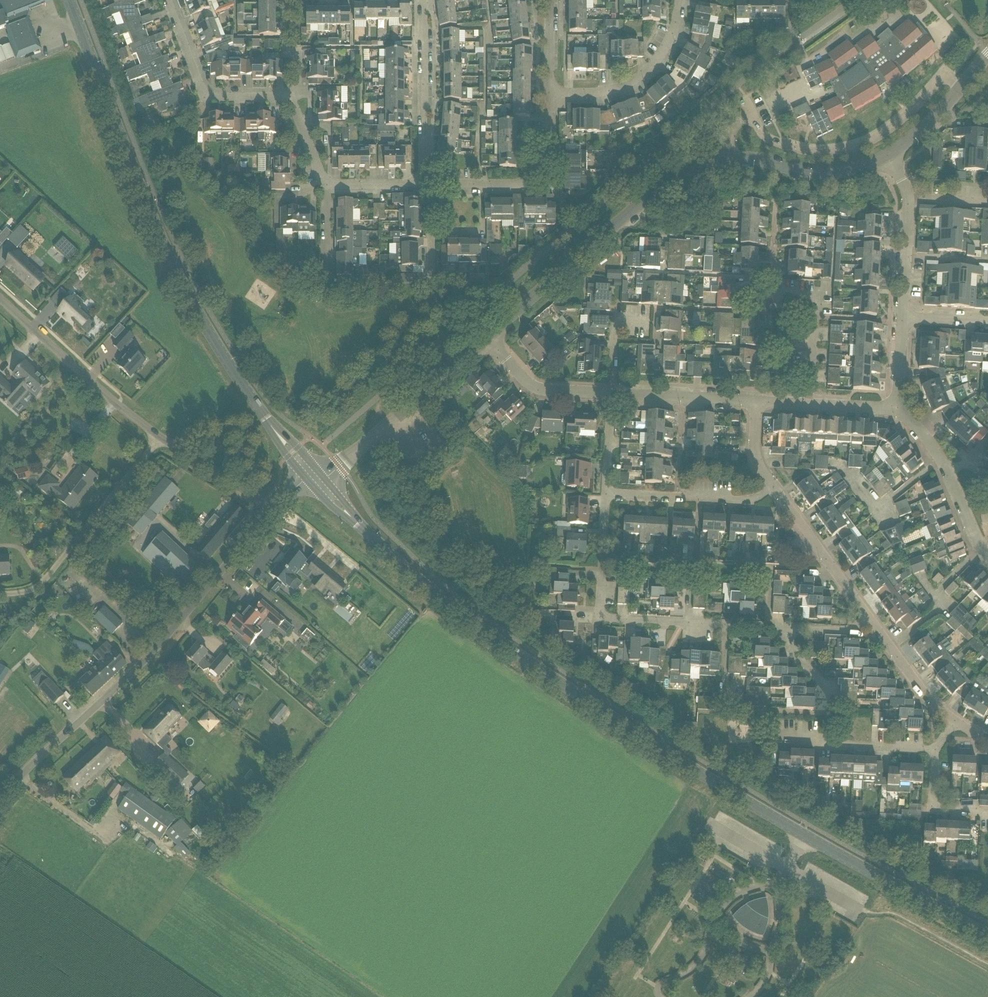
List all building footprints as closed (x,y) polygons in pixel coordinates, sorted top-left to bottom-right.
[(28,17),(30,12),(52,3),(51,0),(0,0),(4,13),(12,10),(25,11),(28,17)] [(109,7),(112,16),(112,17),(120,14),(124,24),(141,18),(138,10),(136,10),(134,3),(135,3),(134,0),(128,0),(122,2),(115,5),(109,7)] [(203,18),(215,13),(214,10),(211,3),(207,4),(206,0),(203,0),(187,6),(191,16),(201,12),(203,18)] [(509,8),(526,6),(525,0),(508,0),(509,8)] [(569,9),(586,9),(586,0),(569,0),(569,9)] [(638,9),(643,9),(660,9),(660,0),(638,0),(638,9)] [(743,20),(749,20),(749,0),(736,0),(737,20),(743,20)] [(749,20),(761,20),(761,0),(749,0),(749,20)] [(761,20),(773,19),(773,0),(761,0),(761,20)] [(773,19),(785,19),(785,0),(773,0),(773,19)] [(412,26),(412,1),(405,1),(405,3),(400,3),(400,20),(400,26),(412,26)] [(437,4),(439,15),(455,14),(454,3),(454,2),(439,4),(437,4)] [(233,7),(233,3),(228,5),(228,4),(219,8),(214,10),(215,13),(233,7)] [(253,14),(275,14),(275,7),(280,7),(280,3),(259,3),(259,10),(253,10),(253,14)] [(366,3),(366,6),(366,21),(377,21),(377,3),(366,3)] [(389,3),(377,3),(377,21),(389,20),(389,3)] [(389,3),(389,20),(400,20),(400,3),(389,3)] [(714,24),(715,25),(718,25),(719,18),(715,17),(717,6),(698,3),(697,9),(694,22),(709,24),(713,25),(714,24)] [(311,25),(318,25),(318,5),(314,5),(314,9),(307,9),(307,29),(307,32),(311,32),(311,25)] [(318,5),(318,25),(318,33),(325,33),(325,32),(328,32),(328,10),(321,10),(321,5),(318,5)] [(328,10),(328,32),(332,32),(332,25),(339,25),(339,5),(336,5),(335,10),(328,10)] [(343,5),(339,5),(339,25),(346,25),(346,32),(350,32),(350,10),(343,10),(343,5)] [(354,6),(354,16),(354,23),(366,23),(366,21),(366,6),(354,6)] [(509,8),(510,19),(527,18),(526,6),(509,8)] [(107,19),(112,17),(112,16),(109,7),(103,9),(107,19)] [(586,9),(569,9),(569,16),(567,16),(567,21),(586,21),(586,9)] [(643,9),(643,21),(660,21),(660,9),(643,9)] [(17,57),(40,49),(28,17),(25,11),(12,10),(4,13),(0,14),(0,29),(6,27),(17,57)] [(195,27),(199,38),(218,31),(214,21),(218,19),(215,13),(203,18),(206,23),(195,27)] [(259,25),(280,25),(280,21),(275,21),(275,14),(253,14),(253,18),(259,18),(259,25)] [(440,27),(450,26),(456,25),(455,14),(439,15),(440,27)] [(143,23),(141,18),(124,24),(116,27),(116,28),(118,33),(120,36),(129,33),(134,45),(149,39),(146,30),(144,31),(142,24),(143,23)] [(510,19),(511,31),(530,29),(530,24),(528,24),(527,18),(510,19)] [(569,32),(579,32),(586,32),(586,21),(567,21),(567,26),(569,26),(569,32)] [(814,68),(803,73),(811,90),(822,84),(821,83),(823,82),(824,85),(830,82),(835,91),(838,98),(823,105),(824,107),(826,112),(827,113),(825,114),(823,108),(806,116),(810,124),(813,130),(817,138),(833,130),(828,119),(829,118),(831,121),(844,115),(841,109),(851,105),(854,110),(880,95),(877,89),(886,83),(890,88),(902,79),(902,78),(906,75),(918,64),(917,63),(922,59),(923,60),(935,50),(926,38),(923,40),(921,37),(924,33),(917,25),(914,28),(908,21),(892,34),(888,29),(877,38),(880,41),(875,45),(869,36),(852,48),(847,41),(828,55),(831,59),(815,67),(821,79),(820,80),(814,68)] [(691,41),(710,48),(710,47),(712,48),(715,25),(714,24),(713,25),(709,24),(694,22),(692,34),(692,35),(691,41)] [(253,36),(275,36),(275,28),(280,28),(280,25),(259,25),(259,32),(253,32),(253,36)] [(732,28),(725,27),(724,35),(724,37),(730,38),(732,28)] [(530,29),(511,31),(512,42),(529,41),(529,34),(531,34),(530,29)] [(220,36),(218,31),(199,38),(203,48),(213,44),(216,50),(221,48),(225,46),(227,45),(228,45),(233,43),(233,36),(220,36)] [(442,31),(442,43),(459,43),(465,43),(465,31),(459,31),(452,31),(442,31)] [(624,58),(624,43),(618,43),(618,41),(611,34),(607,34),(605,36),(605,49),(606,58),(611,58),(624,58)] [(154,37),(149,39),(134,45),(130,46),(133,55),(136,54),(141,66),(162,58),(159,49),(158,49),(155,42),(156,42),(154,37)] [(637,58),(644,58),(644,43),(637,43),(637,38),(624,38),(624,43),(624,58),(637,58)] [(265,50),(273,49),(273,40),(265,40),(265,50)] [(688,46),(681,57),(694,65),(705,71),(712,60),(705,56),(710,48),(691,41),(688,46)] [(442,55),(444,55),(444,54),(459,54),(459,43),(442,43),(442,55)] [(118,51),(121,60),(129,58),(126,48),(118,51)] [(516,60),(532,60),(532,48),(516,48),(516,49),(516,60)] [(606,58),(605,49),(597,49),(595,51),(595,52),(586,52),(586,57),(586,71),(599,71),(605,71),(606,58)] [(409,55),(409,50),(386,50),(386,58),(378,58),(378,62),(404,62),(404,55),(409,55)] [(310,62),(310,68),(334,68),(334,61),(331,60),(331,52),(317,52),(317,58),(308,58),(308,62),(310,62)] [(216,80),(228,80),(228,61),(217,61),(216,59),(218,59),(215,53),(205,57),(208,66),(210,66),(210,75),(216,75),(216,80)] [(246,75),(246,61),(241,61),(241,54),(228,54),(228,61),(228,80),(241,80),(241,75),(246,75)] [(461,54),(459,54),(444,54),(444,55),(444,66),(461,66),(461,60),(467,60),(467,54),(461,54)] [(162,58),(141,66),(126,72),(130,82),(147,76),(150,85),(158,82),(161,90),(173,86),(165,64),(171,62),(169,55),(162,58)] [(573,71),(586,71),(586,57),(567,56),(567,71),(573,71)] [(672,74),(687,87),(693,77),(700,81),(705,71),(694,65),(681,57),(675,69),(672,74)] [(736,58),(732,64),(737,66),(741,59),(736,58)] [(532,60),(516,60),(516,71),(530,72),(532,72),(532,60)] [(252,80),(264,80),(264,61),(246,61),(246,75),(252,75),(252,80)] [(264,61),(264,80),(277,80),(277,75),(282,75),(282,61),(264,61)] [(386,72),(409,72),(409,69),(404,69),(404,62),(378,62),(378,65),(386,65),(386,72)] [(444,77),(461,77),(461,66),(444,66),(444,77)] [(317,85),(327,85),(331,85),(331,79),(334,79),(334,68),(310,68),(310,74),(308,74),(308,79),(317,79),(317,85)] [(530,83),(530,72),(516,71),(514,71),(514,83),(530,83)] [(379,83),(404,83),(404,76),(409,76),(409,72),(386,72),(386,79),(379,79),(379,83)] [(667,78),(657,86),(666,98),(667,98),(672,93),(675,97),(687,87),(672,74),(667,78)] [(718,79),(710,75),(706,82),(714,87),(718,79)] [(442,88),(461,88),(461,77),(444,77),(444,84),(442,84),(442,88)] [(133,101),(139,99),(141,98),(135,83),(127,86),(133,101)] [(141,98),(139,99),(143,109),(158,103),(158,106),(158,108),(159,110),(160,111),(161,112),(162,113),(174,108),(175,110),(186,106),(182,96),(180,97),(178,92),(184,89),(181,83),(173,86),(161,90),(153,93),(141,98)] [(386,94),(409,94),(409,90),(404,90),(404,83),(379,83),(379,87),(386,87),(386,94)] [(513,94),(530,94),(530,83),(514,83),(513,94)] [(666,98),(657,86),(647,95),(642,99),(650,112),(653,118),(654,117),(660,113),(665,108),(664,107),(670,102),(667,98),(666,98)] [(320,104),(342,104),(342,88),(327,88),(327,94),(318,94),(318,98),(320,98),(320,104)] [(442,88),(442,94),(444,93),(444,100),(454,100),(461,100),(467,100),(468,100),(468,89),(461,88),(442,88)] [(379,105),(404,105),(404,98),(409,98),(409,94),(386,94),(386,101),(379,101),(379,105)] [(530,94),(513,94),(513,106),(532,106),(532,101),(530,101),(530,94)] [(653,118),(650,112),(642,99),(636,102),(636,101),(624,105),(629,120),(636,117),(638,123),(653,118)] [(320,110),(318,110),(318,115),(324,115),(324,121),(347,121),(347,104),(342,104),(320,104),(320,110)] [(793,110),(794,112),(797,119),(811,112),(807,104),(793,110)] [(404,112),(404,105),(379,105),(379,108),(386,108),(386,116),(409,116),(409,112),(404,112)] [(461,106),(444,105),(443,117),(460,118),(461,106)] [(629,120),(624,105),(612,110),(606,113),(609,132),(609,134),(624,128),(622,122),(629,120)] [(506,106),(506,117),(530,117),(530,111),(532,111),(532,106),(513,106),(506,106)] [(586,132),(586,112),(573,112),(573,113),(567,113),(567,127),(574,127),(574,134),(586,134),(586,132)] [(599,112),(586,112),(586,132),(609,132),(606,113),(599,113),(599,112)] [(216,140),(222,140),(222,114),(210,114),(210,119),(204,119),(204,134),(216,133),(216,140)] [(222,114),(222,140),(228,140),(228,133),(240,133),(240,119),(234,119),(234,114),(222,114)] [(247,133),(258,133),(258,114),(246,114),(246,119),(240,119),(240,133),(240,141),(247,141),(247,133)] [(264,133),(266,133),(276,133),(276,119),(270,119),(270,114),(258,114),(258,133),(258,141),(264,141),(264,133)] [(378,126),(378,127),(383,127),(394,127),(404,127),(404,119),(409,119),(409,116),(386,116),(378,115),(378,123),(378,126)] [(443,117),(442,128),(459,129),(460,118),(443,117)] [(516,121),(493,121),(493,133),(500,133),(516,133),(516,121)] [(664,122),(658,126),(662,131),(667,128),(664,122)] [(652,129),(655,135),(661,132),(658,126),(652,129)] [(442,128),(441,139),(458,141),(459,129),(442,128)] [(965,150),(975,151),(977,131),(953,130),(953,137),(965,138),(965,150)] [(987,152),(987,132),(977,131),(975,151),(986,151),(987,152)] [(500,133),(500,144),(516,144),(516,133),(500,133)] [(441,139),(439,139),(438,151),(455,152),(459,152),(461,152),(462,141),(458,141),(441,139)] [(343,144),(332,144),(332,160),(338,160),(338,170),(343,170),(343,168),(349,168),(349,146),(349,144),(343,144)] [(395,168),(395,153),(395,144),(388,144),(388,147),(378,147),(378,168),(385,168),(385,170),(389,170),(389,168),(395,168)] [(495,156),(500,156),(516,156),(516,144),(500,144),(495,144),(495,156)] [(359,170),(359,168),(359,146),(349,146),(349,168),(355,168),(355,170),(359,170)] [(359,146),(359,168),(365,168),(365,170),(370,170),(370,168),(376,168),(376,146),(362,146),(359,146)] [(401,153),(395,153),(395,168),(401,168),(401,170),(406,170),(406,164),(412,164),(412,147),(401,147),(401,153)] [(624,149),(616,152),(618,159),(627,156),(624,149)] [(934,149),(932,169),(940,169),(941,149),(934,149)] [(955,172),(954,181),(958,181),(963,181),(964,181),(965,170),(974,171),(975,151),(965,150),(958,150),(958,159),(957,170),(959,170),(959,173),(955,172)] [(565,171),(586,171),(587,151),(574,151),(567,151),(566,151),(565,158),(565,171)] [(986,151),(975,151),(974,171),(987,172),(987,152),(986,151)] [(265,154),(265,172),(290,172),(290,160),(285,160),(285,154),(265,154)] [(516,167),(516,156),(500,156),(500,167),(516,167)] [(213,173),(213,159),(204,159),(203,173),(213,173)] [(587,190),(586,178),(586,171),(565,171),(565,183),(566,183),(565,190),(587,190)] [(290,172),(265,172),(265,178),(271,178),(271,190),(285,190),(285,184),(290,184),(290,172)] [(405,206),(405,211),(421,211),(421,200),(416,200),(416,194),(399,194),(399,204),(401,206),(405,206)] [(502,222),(502,200),(491,200),(491,205),(485,205),(485,219),(491,219),(491,222),(502,222)] [(502,200),(502,222),(513,222),(513,227),(519,227),(519,223),(519,221),(519,205),(513,205),(513,200),(502,200)] [(536,221),(536,200),(524,200),(524,205),(519,205),(519,221),(519,223),(524,223),(524,225),(536,225),(536,221)] [(547,200),(536,200),(536,221),(546,221),(546,225),(554,225),(556,224),(556,205),(547,205),(547,200)] [(743,210),(742,212),(760,213),(760,207),(769,207),(769,202),(743,200),(743,210)] [(337,219),(337,221),(353,221),(353,219),(353,210),(358,210),(358,201),(339,201),(339,210),(337,210),(337,219)] [(793,215),(809,216),(810,205),(784,203),(784,209),(793,209),(793,215)] [(852,209),(843,205),(840,213),(849,217),(852,209)] [(283,230),(283,231),(292,231),(292,233),(301,233),(301,227),(301,208),(280,208),(280,227),(280,230),(283,230)] [(301,227),(301,233),(310,233),(310,234),(316,234),(316,213),(310,213),(310,208),(301,208),(301,227)] [(940,231),(951,232),(953,211),(930,210),(930,218),(941,219),(940,231)] [(399,222),(405,222),(421,222),(421,211),(405,211),(399,211),(399,222)] [(951,232),(962,232),(963,220),(975,221),(975,213),(953,211),(951,232)] [(742,212),(742,223),(768,224),(768,219),(760,218),(760,213),(742,212)] [(809,227),(809,216),(793,215),(792,220),(783,220),(783,225),(809,227)] [(858,228),(881,229),(882,218),(865,218),(865,223),(858,222),(858,223),(838,222),(837,227),(842,227),(850,228),(853,228),(858,228)] [(353,221),(337,221),(337,232),(353,232),(353,221)] [(405,222),(405,232),(393,233),(393,238),(393,239),(413,239),(420,239),(420,233),(421,233),(421,222),(405,222)] [(742,223),(741,233),(758,234),(758,229),(767,229),(768,224),(742,223)] [(791,236),(808,237),(809,227),(783,225),(783,230),(792,231),(791,236)] [(21,226),(13,234),(22,243),(30,235),(21,226)] [(0,236),(0,243),(2,245),(8,240),(13,234),(7,228),(2,234),(0,236)] [(864,239),(871,240),(880,240),(881,229),(858,228),(857,233),(865,233),(864,239)] [(928,243),(928,251),(950,252),(951,232),(940,231),(933,231),(933,243),(928,243)] [(353,232),(337,232),(337,243),(342,243),(342,249),(362,249),(362,232),(353,232)] [(962,240),(962,232),(951,232),(950,252),(961,253),(967,253),(967,256),(974,257),(975,247),(971,247),(971,243),(968,240),(962,240)] [(758,234),(741,233),(740,245),(757,246),(766,246),(767,241),(758,240),(758,234)] [(782,242),(782,247),(792,247),(807,248),(814,248),(815,238),(808,237),(791,236),(791,242),(782,242)] [(63,238),(54,248),(69,261),(78,251),(63,238)] [(706,238),(706,248),(713,248),(713,247),(714,238),(706,238)] [(396,256),(418,256),(418,244),(413,244),(413,239),(393,239),(393,244),(396,244),(396,256)] [(665,255),(665,248),(661,248),(662,240),(640,239),(640,253),(644,254),(665,255)] [(665,248),(665,255),(685,256),(693,256),(693,251),(697,251),(700,248),(700,242),(670,240),(669,248),(665,248)] [(458,257),(458,241),(448,241),(448,246),(442,246),(442,266),(448,266),(448,263),(458,263),(458,257)] [(458,263),(470,263),(470,241),(458,241),(458,257),(458,263)] [(470,241),(470,263),(481,263),(481,260),(486,260),(486,246),(481,246),(481,241),(470,241)] [(501,245),(490,245),(490,257),(501,257),(501,245)] [(856,249),(856,256),(880,257),(880,246),(864,245),(864,250),(856,249)] [(518,255),(518,260),(528,252),(528,247),(518,247),(518,255)] [(337,254),(337,266),(353,266),(359,266),(359,255),(362,255),(362,249),(342,249),(342,254),(337,254)] [(733,261),(758,262),(758,251),(742,250),(741,256),(734,255),(733,261)] [(44,280),(26,263),(27,261),(18,252),(17,254),(16,254),(6,265),(11,269),(12,267),(18,272),(16,274),(35,290),(44,280)] [(664,261),(665,255),(644,254),(640,253),(633,253),(633,259),(636,259),(635,268),(660,269),(660,263),(663,264),(664,261)] [(789,253),(789,264),(813,265),(813,259),(806,259),(807,254),(799,254),(789,253)] [(509,268),(518,260),(518,255),(514,255),(509,260),(509,268)] [(665,255),(664,261),(668,261),(668,270),(684,271),(685,256),(665,255)] [(389,256),(389,267),(396,267),(399,267),(399,272),(403,273),(413,273),(413,267),(418,267),(418,256),(396,256),(389,256)] [(862,266),(879,267),(880,257),(856,256),(856,260),(863,260),(862,266)] [(705,257),(704,271),(712,272),(713,259),(713,257),(707,257),(705,257)] [(720,273),(720,259),(717,259),(717,260),(713,259),(712,272),(712,273),(720,273)] [(757,273),(758,262),(733,261),(733,266),(741,266),(740,272),(757,273)] [(927,261),(926,272),(937,273),(937,265),(938,265),(938,262),(927,261)] [(789,264),(788,275),(796,275),(803,276),(805,276),(805,278),(812,278),(813,265),(789,264)] [(937,274),(936,286),(942,286),(959,287),(960,266),(938,265),(937,265),(937,273),(937,274)] [(353,266),(337,266),(337,277),(342,277),(342,283),(360,283),(360,277),(353,277),(353,266)] [(825,266),(823,266),(823,279),(830,279),(831,267),(825,266)] [(879,267),(862,266),(862,271),(855,271),(855,277),(879,278),(879,267)] [(960,266),(959,287),(976,288),(977,276),(982,276),(983,268),(960,266)] [(607,280),(621,281),(621,271),(608,271),(607,280)] [(642,289),(663,291),(663,284),(659,284),(660,276),(643,275),(642,289)] [(667,284),(663,284),(663,291),(683,292),(684,277),(668,276),(667,284)] [(861,288),(868,288),(878,289),(879,278),(855,277),(854,282),(861,282),(861,288)] [(719,293),(743,295),(743,289),(735,288),(736,280),(720,279),(719,287),(712,287),(711,293),(719,293)] [(587,310),(603,311),(604,311),(605,305),(608,305),(608,304),(611,304),(611,293),(609,293),(609,286),(588,285),(587,295),(591,295),(590,304),(587,304),(587,310)] [(958,307),(959,287),(942,286),(941,299),(936,298),(936,306),(941,307),(958,307)] [(958,307),(975,308),(976,288),(959,287),(958,307)] [(61,288),(57,294),(66,303),(58,312),(68,321),(70,318),(81,329),(88,335),(92,330),(93,330),(95,328),(94,327),(96,325),(89,319),(78,309),(79,308),(84,303),(75,294),(71,297),(61,288)] [(641,304),(662,305),(663,291),(642,289),(641,304)] [(662,305),(683,306),(683,292),(663,291),(662,305)] [(743,295),(719,293),(718,308),(734,310),(734,309),(734,301),(742,302),(743,295)] [(853,299),(853,304),(877,305),(878,294),(861,293),(861,299),(853,299)] [(859,315),(859,318),(867,319),(867,316),(877,316),(877,305),(853,304),(853,309),(860,310),(860,315),(859,315)] [(583,335),(594,335),(604,336),(605,317),(602,317),(603,311),(587,310),(584,310),(584,316),(588,316),(587,325),(584,325),(583,335)] [(657,325),(681,327),(682,321),(682,312),(666,311),(665,319),(657,319),(657,325)] [(713,314),(713,322),(717,322),(716,329),(737,330),(737,321),(733,320),(734,315),(717,314),(713,314)] [(758,317),(742,316),(742,321),(737,321),(737,330),(757,331),(758,317)] [(120,324),(110,335),(116,340),(124,331),(125,329),(120,324)] [(681,342),(681,327),(657,325),(656,332),(664,333),(664,341),(681,342)] [(856,336),(873,337),(873,331),(882,331),(883,326),(857,325),(856,335),(856,336)] [(843,335),(843,327),(830,326),(830,334),(843,335)] [(733,336),(737,336),(737,330),(716,329),(712,329),(712,336),(716,336),(715,344),(732,345),(733,336)] [(554,350),(542,337),(536,330),(522,343),(529,351),(530,350),(535,355),(534,356),(540,363),(547,356),(554,350)] [(737,330),(737,336),(741,337),(740,345),(757,346),(757,331),(737,330)] [(127,331),(114,346),(120,352),(122,350),(123,350),(123,351),(125,352),(123,354),(121,356),(122,357),(118,362),(119,364),(118,366),(131,378),(145,361),(130,348),(134,343),(131,340),(134,337),(127,331)] [(571,332),(565,338),(570,343),(576,338),(571,332)] [(843,335),(830,334),(830,345),(835,345),(842,345),(843,335)] [(920,340),(919,354),(939,355),(939,348),(945,349),(948,348),(948,343),(946,342),(946,334),(939,334),(928,334),(927,341),(920,340)] [(850,335),(849,346),(855,346),(855,347),(881,348),(881,342),(872,342),(873,337),(856,336),(856,335),(850,335)] [(964,353),(964,362),(982,363),(982,355),(984,337),(971,336),(971,341),(965,341),(964,351),(964,353)] [(603,350),(593,350),(593,343),(579,342),(579,354),(585,354),(585,363),(579,363),(578,374),(586,374),(586,372),(601,373),(603,350)] [(655,346),(639,345),(638,360),(659,362),(659,355),(659,351),(655,351),(655,346)] [(830,345),(829,356),(842,357),(842,356),(842,351),(835,351),(835,345),(830,345)] [(659,362),(679,363),(685,363),(686,356),(680,356),(680,348),(664,347),(663,355),(659,355),(659,362)] [(855,357),(872,358),(872,352),(881,353),(881,348),(855,347),(855,357)] [(715,350),(714,365),(735,366),(735,359),(731,359),(732,351),(715,350)] [(735,359),(735,366),(756,367),(756,352),(740,351),(740,360),(735,359)] [(926,377),(944,374),(944,370),(938,369),(939,355),(919,354),(918,369),(925,369),(926,377)] [(561,366),(566,362),(559,355),(554,359),(561,366)] [(829,366),(842,367),(842,357),(829,356),(829,366)] [(872,358),(855,357),(854,368),(880,369),(880,364),(872,364),(872,358)] [(654,371),(658,371),(659,362),(638,360),(637,375),(653,376),(654,371)] [(678,377),(679,363),(659,362),(658,371),(662,371),(662,376),(678,377)] [(702,378),(703,363),(695,363),(694,363),(694,364),(694,376),(694,378),(702,378)] [(43,379),(42,379),(41,378),(40,378),(41,377),(38,374),(37,375),(25,364),(14,376),(18,379),(11,387),(0,377),(0,398),(1,399),(9,390),(20,400),(29,389),(37,396),(48,384),(45,382),(46,381),(43,379)] [(714,379),(722,380),(730,380),(730,372),(735,372),(735,366),(714,365),(714,379)] [(735,366),(735,372),(739,372),(738,380),(746,381),(754,381),(755,381),(756,367),(735,366)] [(854,379),(871,380),(871,374),(880,374),(880,369),(854,368),(854,379)] [(828,369),(828,377),(840,378),(840,370),(828,369)] [(491,398),(496,394),(503,387),(490,372),(482,379),(477,373),(466,383),(480,398),(487,393),(491,398)] [(944,393),(942,386),(947,384),(945,379),(944,374),(926,377),(928,385),(921,387),(927,401),(944,393)] [(828,377),(828,385),(840,386),(840,378),(828,377)] [(854,379),(853,390),(879,391),(879,386),(870,385),(871,380),(854,379)] [(20,400),(9,390),(1,399),(12,409),(20,400)] [(940,411),(945,417),(959,407),(956,403),(950,406),(944,393),(927,401),(932,414),(940,411)] [(500,401),(493,407),(489,411),(499,422),(506,416),(511,421),(524,410),(514,398),(505,406),(500,401)] [(479,416),(482,413),(489,406),(484,400),(474,410),(476,412),(479,416)] [(961,410),(959,407),(945,417),(949,423),(945,428),(955,437),(968,423),(973,418),(975,416),(969,410),(967,412),(962,409),(961,410)] [(648,412),(647,423),(664,424),(665,418),(673,419),(674,414),(648,412)] [(485,415),(482,413),(479,416),(478,416),(486,425),(491,421),(485,415)] [(534,428),(541,429),(540,432),(562,433),(562,424),(563,414),(541,413),(541,422),(536,422),(538,419),(531,416),(525,430),(531,433),(534,428)] [(579,431),(585,431),(595,432),(596,416),(576,415),(576,421),(567,420),(567,433),(579,434),(579,431)] [(696,426),(713,427),(713,416),(688,415),(688,420),(697,421),(696,426)] [(786,434),(787,418),(778,418),(778,420),(773,420),(773,434),(782,434),(786,434)] [(786,439),(799,439),(799,422),(795,421),(795,419),(787,418),(786,434),(786,439)] [(799,422),(799,439),(798,443),(812,444),(812,436),(813,419),(804,419),(804,422),(799,422)] [(812,436),(812,444),(815,444),(816,441),(816,440),(824,440),(825,436),(825,423),(821,423),(821,420),(813,419),(812,436)] [(968,423),(955,437),(966,447),(971,442),(975,446),(987,433),(982,428),(972,419),(968,423)] [(825,436),(824,440),(837,441),(837,437),(838,420),(829,420),(829,423),(825,423),(825,436)] [(837,437),(837,441),(850,442),(850,438),(851,424),(847,423),(847,421),(838,420),(837,437)] [(850,438),(850,442),(863,442),(863,438),(864,422),(855,421),(855,424),(851,424),(850,438)] [(863,442),(863,444),(877,445),(877,439),(881,441),(889,426),(873,425),(873,423),(864,422),(863,438),(863,442)] [(646,434),(672,436),(673,431),(664,430),(664,424),(647,423),(646,434)] [(687,431),(687,437),(712,438),(713,427),(696,426),(696,432),(687,431)] [(879,446),(875,453),(883,462),(884,461),(907,444),(901,437),(899,439),(889,426),(881,441),(886,444),(881,449),(879,446)] [(646,445),(663,446),(663,440),(672,441),(672,436),(646,434),(646,445)] [(712,438),(687,437),(686,442),(696,442),(695,448),(712,449),(712,438)] [(912,451),(907,444),(884,461),(889,466),(892,471),(897,468),(912,456),(910,453),(912,451)] [(663,452),(663,446),(646,445),(645,456),(671,458),(672,452),(663,452)] [(496,457),(507,470),(510,467),(514,457),(506,448),(496,457)] [(711,460),(712,449),(695,448),(695,454),(686,453),(685,458),(711,460)] [(21,457),(16,452),(11,458),(16,462),(21,457)] [(912,456),(897,468),(905,478),(902,480),(905,484),(912,478),(910,475),(923,465),(917,457),(915,459),(912,456)] [(644,472),(670,473),(671,468),(662,468),(662,462),(645,461),(644,472)] [(691,465),(691,474),(706,473),(705,464),(691,465)] [(53,494),(65,504),(73,510),(98,478),(82,465),(62,490),(58,487),(60,485),(48,476),(39,487),(51,497),(53,494)] [(564,486),(566,487),(587,489),(588,476),(589,476),(590,466),(567,465),(567,474),(565,474),(562,476),(562,484),(564,486)] [(30,478),(27,468),(16,471),(19,481),(30,478)] [(868,468),(864,476),(865,478),(872,472),(875,470),(873,468),(870,470),(868,468)] [(670,473),(644,472),(644,483),(660,484),(661,478),(670,478),(670,473)] [(879,481),(872,472),(865,478),(872,487),(877,483),(879,481)] [(840,473),(832,477),(835,483),(843,479),(840,473)] [(802,496),(803,498),(817,488),(807,474),(793,484),(802,496)] [(127,522),(135,529),(141,535),(172,498),(179,490),(165,479),(127,522)] [(877,483),(885,494),(890,490),(882,479),(879,481),(877,483)] [(817,488),(803,498),(810,508),(815,505),(818,510),(834,498),(834,499),(848,488),(843,482),(827,494),(825,492),(822,494),(817,488)] [(880,498),(885,494),(877,483),(872,487),(880,498)] [(926,499),(941,493),(938,485),(935,486),(934,483),(921,488),(926,499)] [(924,514),(943,506),(942,503),(944,502),(941,493),(926,499),(926,500),(920,502),(924,514)] [(817,518),(824,528),(843,514),(840,509),(836,513),(832,507),(837,504),(834,499),(834,498),(818,510),(821,514),(817,518)] [(853,499),(848,502),(852,507),(856,504),(853,499)] [(567,508),(568,508),(567,523),(558,522),(557,528),(570,529),(570,524),(587,525),(588,501),(567,500),(567,508)] [(905,501),(895,505),(894,505),(896,511),(907,507),(905,501)] [(201,543),(194,551),(200,556),(207,562),(208,561),(224,543),(246,517),(233,505),(224,516),(223,515),(219,519),(221,520),(211,532),(206,527),(196,539),(201,543)] [(930,526),(951,517),(948,509),(945,510),(943,506),(924,514),(925,514),(930,526)] [(899,517),(910,513),(907,507),(896,511),(899,517)] [(843,514),(824,528),(831,538),(836,534),(839,539),(849,532),(854,528),(843,514)] [(211,532),(221,520),(219,519),(215,515),(205,527),(206,527),(211,532)] [(707,534),(707,540),(706,540),(705,554),(707,554),(707,556),(699,555),(699,560),(711,561),(712,556),(713,541),(714,517),(703,516),(702,533),(707,534)] [(713,541),(718,541),(718,534),(724,535),(725,517),(714,517),(713,541)] [(930,526),(926,527),(931,539),(934,538),(940,535),(953,530),(951,527),(954,526),(951,517),(930,526)] [(734,535),(740,536),(741,518),(730,518),(729,542),(734,543),(734,535)] [(741,518),(740,536),(746,536),(745,543),(751,543),(752,519),(741,518)] [(634,536),(635,519),(624,519),(622,543),(628,543),(628,536),(634,536)] [(635,519),(634,536),(639,537),(639,543),(644,544),(645,520),(635,519)] [(752,519),(751,543),(756,544),(756,537),(762,537),(763,520),(752,519)] [(645,520),(644,544),(649,544),(650,537),(655,537),(656,521),(645,520)] [(763,520),(762,537),(767,537),(767,545),(772,545),(774,520),(763,520)] [(656,521),(655,537),(662,537),(661,545),(666,545),(667,521),(656,521)] [(682,546),(683,522),(672,521),(671,538),(677,539),(677,546),(682,546)] [(683,522),(682,546),(688,546),(688,539),(694,539),(695,523),(683,522)] [(894,540),(901,537),(896,525),(889,528),(894,540)] [(566,551),(575,552),(585,552),(586,537),(570,536),(571,529),(570,529),(557,528),(556,539),(566,540),(566,551)] [(887,542),(888,543),(888,542),(896,554),(905,550),(904,545),(901,537),(894,540),(889,528),(880,532),(887,542)] [(938,544),(940,549),(960,541),(957,533),(954,534),(953,530),(940,535),(943,542),(938,544)] [(863,537),(856,541),(849,532),(839,539),(843,544),(838,547),(846,557),(860,546),(860,547),(866,542),(863,537)] [(200,570),(193,563),(163,533),(143,555),(182,590),(200,570)] [(939,559),(943,557),(948,555),(951,563),(959,560),(957,557),(963,555),(961,551),(964,550),(960,541),(940,549),(936,551),(939,559)] [(860,546),(846,557),(853,567),(857,564),(861,568),(871,561),(868,557),(874,552),(866,542),(860,547),(860,546)] [(292,550),(271,574),(286,587),(287,585),(290,587),(297,579),(294,577),(299,571),(307,578),(312,572),(318,577),(317,579),(326,586),(327,584),(339,594),(346,587),(316,562),(310,568),(305,564),(306,562),(292,550)] [(744,563),(749,563),(750,554),(739,554),(739,558),(739,563),(744,563)] [(750,554),(749,563),(760,564),(760,559),(761,555),(756,555),(750,554)] [(9,556),(0,556),(0,575),(9,575),(9,556)] [(919,572),(926,570),(921,557),(914,560),(919,572)] [(875,558),(871,561),(861,568),(864,573),(859,576),(867,586),(881,575),(874,566),(878,563),(875,558)] [(913,575),(919,572),(914,560),(908,562),(913,575)] [(554,594),(557,594),(568,595),(568,586),(569,576),(567,576),(567,570),(551,569),(550,575),(551,575),(551,577),(552,578),(552,584),(550,585),(550,595),(554,595),(554,594)] [(973,571),(963,582),(972,592),(985,578),(979,572),(977,574),(973,571)] [(791,579),(799,580),(798,599),(808,600),(813,600),(813,590),(814,580),(808,579),(808,574),(791,573),(791,579)] [(940,573),(933,580),(939,586),(946,578),(940,573)] [(878,600),(896,586),(897,585),(890,576),(884,580),(881,575),(867,586),(874,596),(874,595),(878,600)] [(985,578),(972,592),(981,601),(987,594),(987,580),(985,578)] [(646,589),(645,600),(650,600),(660,601),(664,601),(665,591),(665,581),(648,580),(648,581),(648,590),(646,589)] [(277,583),(271,591),(275,595),(282,587),(277,583)] [(958,588),(953,583),(944,592),(949,597),(958,588)] [(731,604),(733,605),(745,605),(745,595),(746,586),(730,585),(729,595),(731,595),(731,604)] [(578,586),(568,586),(568,595),(557,594),(557,605),(559,605),(558,612),(575,612),(575,605),(577,606),(578,586)] [(881,605),(888,615),(903,604),(903,605),(910,600),(906,595),(902,597),(899,593),(901,592),(896,586),(878,600),(881,604),(881,605)] [(807,609),(809,609),(822,610),(823,600),(823,590),(813,590),(813,600),(808,600),(807,609)] [(930,600),(922,590),(920,592),(916,595),(923,605),(930,600)] [(659,610),(659,614),(665,615),(665,611),(674,611),(674,605),(678,605),(679,599),(675,598),(675,592),(665,591),(664,601),(660,601),(659,610)] [(981,601),(977,606),(986,615),(987,613),(987,594),(981,601)] [(755,596),(745,595),(745,605),(733,605),(732,614),(754,615),(755,596)] [(778,614),(784,615),(784,616),(790,616),(791,608),(790,608),(785,607),(786,601),(786,598),(779,598),(778,614)] [(817,620),(817,619),(831,620),(832,600),(823,600),(822,610),(809,609),(809,620),(817,620)] [(234,619),(227,626),(237,635),(234,638),(246,649),(249,645),(250,646),(260,635),(253,629),(261,620),(264,622),(268,619),(279,628),(285,620),(262,601),(256,608),(258,610),(256,612),(250,607),(240,618),(238,616),(237,615),(236,616),(234,619)] [(903,604),(888,615),(896,625),(898,623),(902,620),(907,627),(920,618),(915,611),(910,614),(908,612),(903,605),(903,604)] [(37,606),(35,616),(42,618),(45,608),(37,606)] [(959,606),(954,611),(964,620),(968,615),(959,606)] [(112,635),(123,624),(105,607),(94,618),(112,635)] [(952,618),(961,627),(968,634),(973,629),(964,620),(954,611),(950,616),(952,618)] [(527,621),(534,621),(535,612),(527,612),(527,621)] [(968,615),(964,620),(973,628),(977,624),(968,615)] [(556,617),(556,623),(553,623),(552,624),(552,632),(553,633),(555,633),(555,639),(556,641),(563,641),(563,644),(573,644),(574,624),(572,624),(572,618),(556,617)] [(957,631),(961,627),(952,618),(946,624),(955,633),(957,631)] [(31,622),(23,631),(28,635),(35,626),(31,622)] [(969,635),(968,634),(961,627),(957,631),(965,639),(969,635)] [(859,662),(859,651),(860,642),(847,641),(847,637),(825,636),(825,643),(825,646),(829,646),(829,639),(844,640),(843,650),(835,649),(834,661),(844,661),(848,662),(859,662)] [(752,659),(764,659),(769,660),(770,650),(775,650),(775,647),(769,647),(770,640),(760,640),(760,639),(758,638),(758,640),(753,639),(752,659)] [(920,659),(935,648),(927,638),(913,649),(920,659)] [(592,657),(591,666),(596,668),(599,662),(604,663),(608,656),(608,653),(608,649),(618,650),(618,649),(624,650),(624,642),(618,642),(618,640),(599,639),(599,640),(593,640),(592,651),(592,657)] [(624,650),(623,664),(639,664),(639,651),(650,651),(650,641),(631,640),(630,642),(624,642),(624,650)] [(222,653),(216,660),(197,644),(186,657),(203,671),(209,669),(219,678),(232,662),(222,653)] [(931,666),(935,671),(946,662),(951,659),(940,644),(935,648),(920,659),(928,669),(931,666)] [(618,649),(618,650),(618,655),(616,655),(615,665),(623,666),(623,664),(624,650),(618,649)] [(690,668),(700,668),(701,653),(695,653),(695,649),(688,649),(688,653),(681,652),(680,662),(690,662),(690,668)] [(100,663),(113,677),(127,665),(113,650),(106,657),(100,650),(93,656),(99,663),(100,663)] [(764,659),(763,669),(768,669),(778,670),(778,660),(784,660),(784,657),(778,657),(779,650),(775,650),(770,650),(769,660),(764,659)] [(985,650),(980,655),(983,658),(987,652),(985,650)] [(639,651),(639,664),(649,665),(649,668),(658,671),(657,683),(664,683),(665,674),(665,657),(659,657),(659,652),(650,651),(639,651)] [(868,671),(868,661),(869,652),(859,651),(859,662),(848,662),(848,670),(853,670),(858,671),(868,671)] [(701,653),(700,668),(709,669),(709,672),(720,673),(721,654),(701,653)] [(690,662),(680,662),(672,661),(672,658),(665,657),(665,674),(670,674),(670,676),(689,677),(690,668),(690,662)] [(946,662),(935,671),(938,676),(936,679),(944,688),(958,676),(957,675),(961,672),(951,659),(946,662)] [(276,671),(263,660),(259,665),(272,675),(276,671)] [(787,680),(788,670),(788,660),(778,660),(778,670),(768,669),(767,679),(770,679),(773,679),(777,679),(787,680)] [(877,682),(877,671),(878,662),(868,661),(868,671),(858,671),(858,681),(867,682),(877,682)] [(100,663),(99,663),(79,682),(92,696),(93,696),(113,677),(100,663)] [(797,671),(788,670),(787,680),(777,679),(773,679),(770,679),(770,689),(771,689),(792,691),(796,691),(797,680),(797,671)] [(887,672),(877,671),(877,682),(867,682),(867,690),(877,691),(886,692),(887,682),(887,678),(888,679),(889,673),(887,672)] [(39,688),(54,705),(64,695),(49,679),(42,672),(33,681),(39,688)] [(958,676),(944,688),(952,697),(955,694),(960,698),(969,687),(971,684),(968,682),(965,678),(966,677),(961,672),(957,675),(958,676)] [(806,681),(797,680),(796,691),(792,691),(791,699),(794,700),(805,700),(806,690),(806,681)] [(969,687),(960,698),(965,702),(963,705),(974,712),(987,691),(981,688),(982,686),(974,681),(971,684),(969,687)] [(877,691),(876,701),(881,701),(884,701),(895,702),(896,692),(896,682),(887,682),(886,692),(877,691)] [(745,700),(763,701),(763,698),(770,698),(771,689),(770,689),(763,689),(763,695),(745,694),(745,696),(745,700)] [(814,711),(815,691),(806,690),(805,700),(794,700),(794,710),(814,711)] [(987,691),(974,712),(984,719),(986,715),(987,716),(987,692),(987,691)] [(895,702),(884,701),(883,711),(900,712),(904,712),(905,702),(905,692),(896,692),(895,702)] [(240,695),(236,701),(240,704),(244,699),(240,695)] [(904,712),(900,712),(899,721),(903,722),(913,722),(914,712),(914,702),(905,702),(904,712)] [(282,704),(270,719),(279,727),(283,721),(281,720),(289,710),(282,704)] [(169,705),(144,731),(156,744),(182,718),(169,705)] [(903,722),(902,731),(922,732),(923,712),(914,712),(913,722),(903,722)] [(208,714),(200,723),(208,731),(217,723),(208,714)] [(84,758),(98,772),(119,752),(106,738),(84,758)] [(953,758),(952,775),(964,775),(965,750),(960,750),(959,758),(953,758)] [(965,750),(964,775),(975,776),(976,766),(976,759),(970,759),(970,750),(965,750)] [(791,756),(791,769),(802,769),(803,752),(791,751),(791,756)] [(813,770),(814,763),(814,753),(803,752),(802,769),(813,770)] [(166,775),(165,776),(177,788),(188,776),(176,764),(176,765),(164,754),(154,764),(166,775)] [(790,774),(791,756),(779,755),(779,765),(778,772),(778,776),(790,777),(790,774)] [(63,778),(70,785),(77,792),(98,772),(84,758),(63,778)] [(830,758),(830,761),(829,779),(834,779),(834,781),(841,781),(842,758),(830,758)] [(853,759),(845,759),(842,758),(841,781),(852,781),(853,759)] [(864,782),(865,760),(853,759),(852,781),(864,782)] [(864,782),(867,782),(875,783),(875,785),(882,786),(882,779),(876,779),(877,760),(865,760),(864,782)] [(818,778),(829,779),(830,761),(819,761),(818,778)] [(899,787),(899,794),(910,795),(911,784),(912,767),(901,766),(900,770),(900,783),(899,787)] [(912,767),(911,784),(923,785),(924,768),(912,767)] [(888,779),(884,779),(882,779),(882,786),(887,786),(887,794),(899,794),(899,787),(900,783),(900,770),(889,770),(888,779)] [(776,792),(784,792),(785,783),(777,783),(776,792)] [(107,794),(114,800),(120,791),(121,790),(122,789),(115,784),(107,794)] [(193,833),(192,832),(168,804),(162,810),(126,784),(125,785),(122,789),(121,790),(120,791),(127,797),(118,809),(161,840),(166,834),(177,846),(193,833)] [(158,795),(154,795),(151,798),(153,802),(157,803),(160,799),(158,795)] [(987,807),(987,797),(980,796),(980,806),(987,807)] [(937,828),(936,840),(947,840),(948,824),(937,824),(937,828)] [(947,840),(948,840),(958,841),(959,825),(948,824),(947,840)] [(959,825),(958,841),(959,841),(970,842),(970,841),(971,841),(971,848),(979,848),(979,833),(972,833),(972,834),(971,834),(971,833),(971,831),(971,826),(960,825),(959,825)] [(197,827),(192,832),(193,833),(201,842),(206,837),(197,827)] [(936,844),(936,840),(937,828),(925,827),(924,837),(924,843),(936,844)] [(150,842),(146,847),(152,852),(156,847),(150,842)] [(765,934),(766,931),(767,928),(768,925),(762,923),(767,919),(769,920),(769,915),(769,911),(768,907),(767,903),(764,901),(760,902),(756,903),(753,904),(748,907),(749,907),(747,908),(744,910),(742,912),(738,915),(736,918),(735,919),(737,922),(741,925),(743,927),(747,930),(749,931),(753,933),(759,935),(762,936),(763,937),(764,936),(765,934)]
